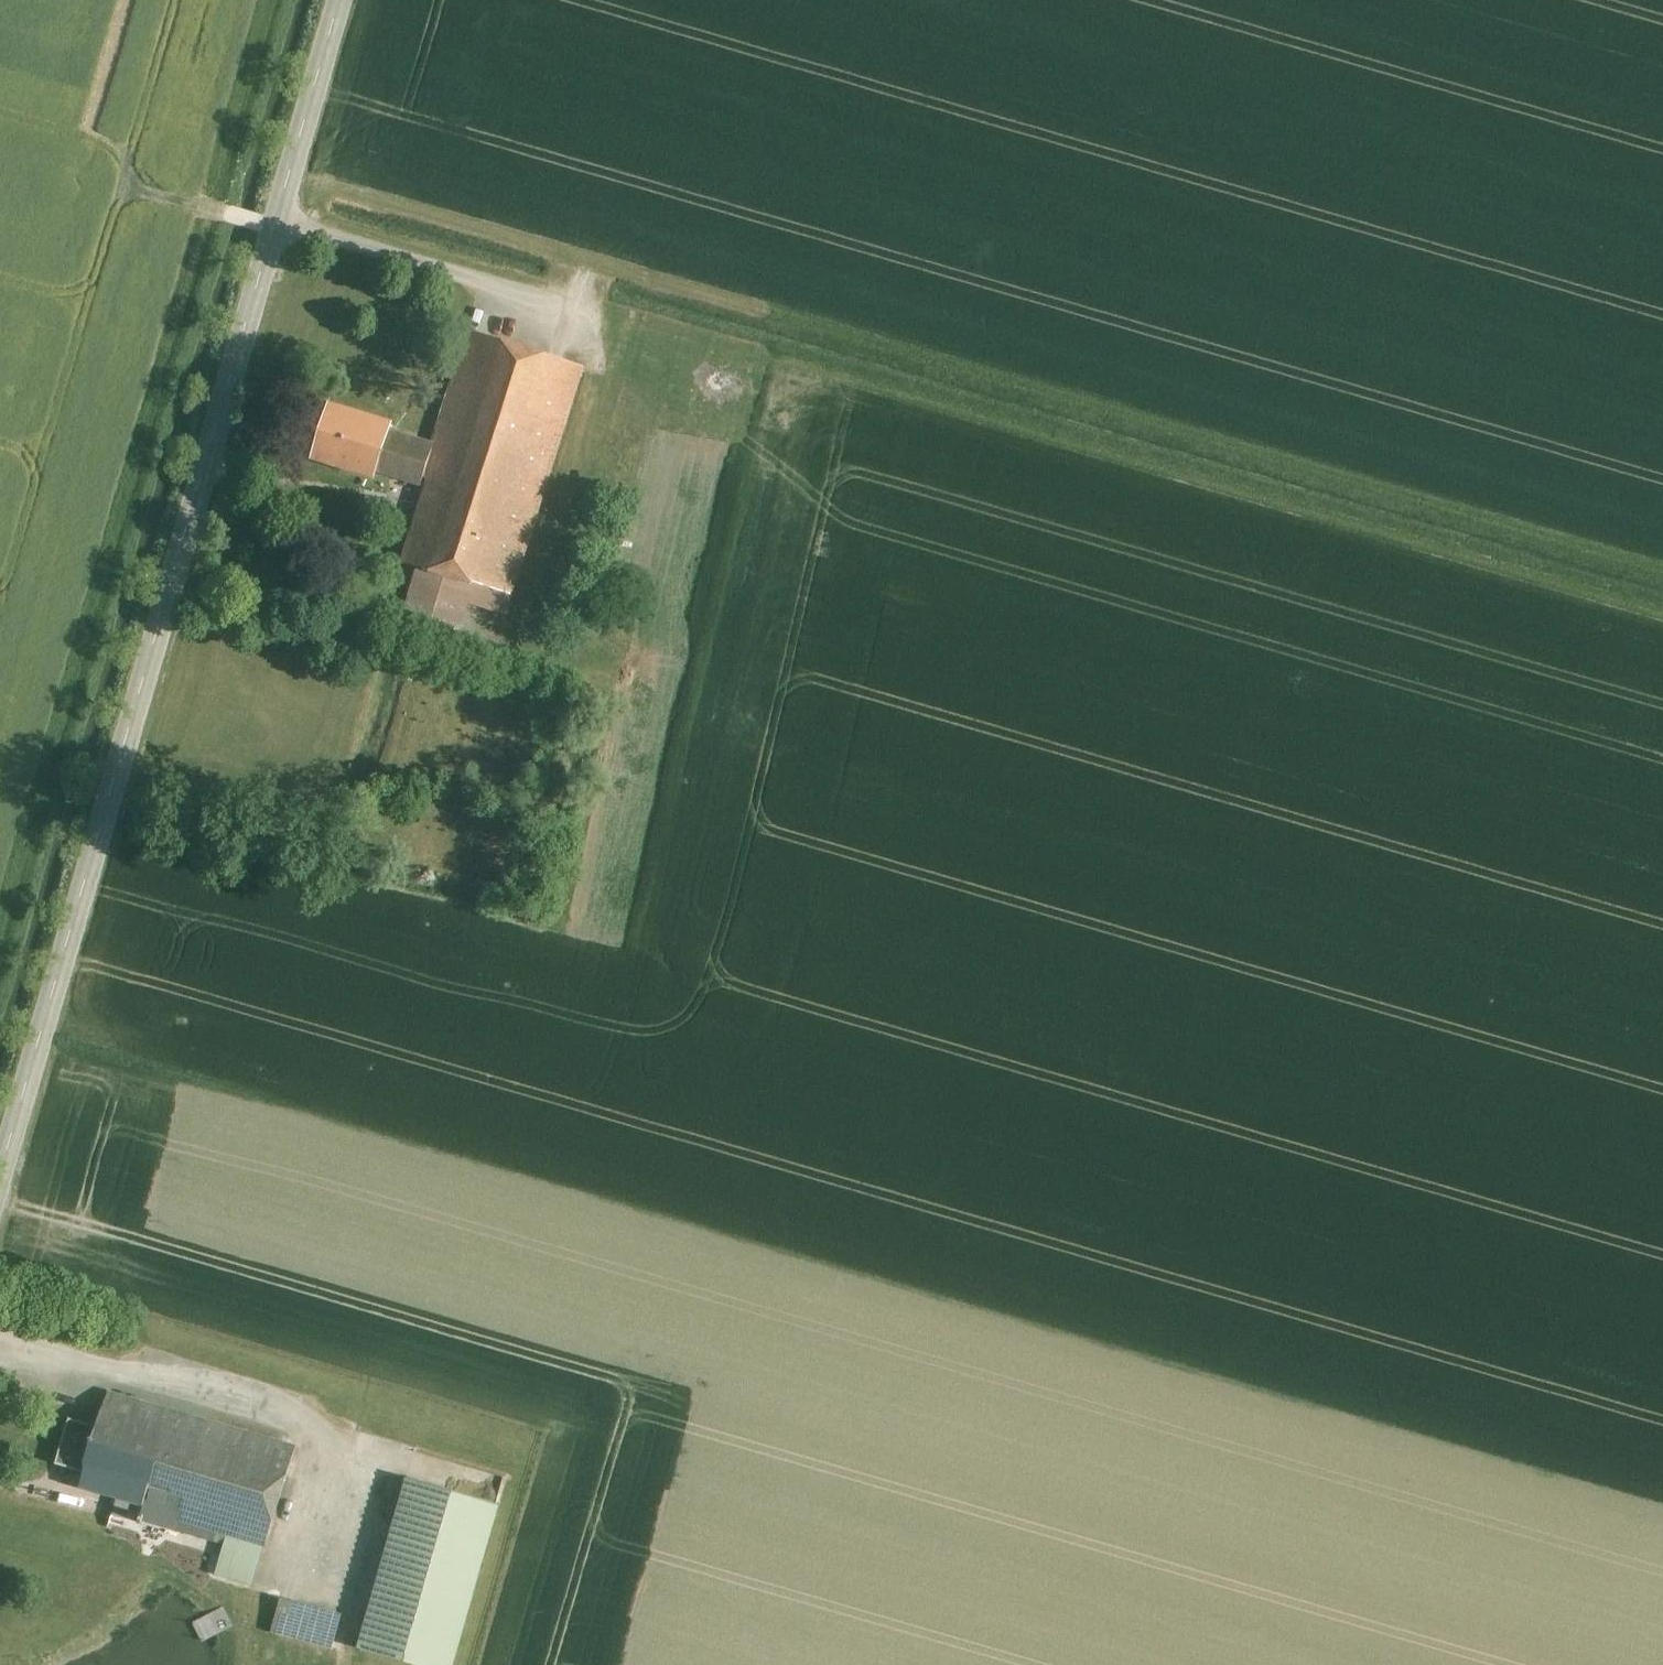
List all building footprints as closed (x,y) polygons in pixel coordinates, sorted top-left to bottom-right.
[(590,365),(476,331),(443,442),(430,488),(409,558),(425,563),(516,590),(523,592),(590,365)] [(402,420),(338,401),(321,456),(386,475),(399,430),(402,420)] [(443,442),(399,430),(386,475),(430,488),(443,442)] [(419,582),(510,609),(516,590),(425,563),(419,582)] [(295,1440),(110,1386),(99,1423),(86,1467),(82,1481),(148,1500),(146,1507),(231,1532),(265,1542),(295,1440)] [(99,1423),(72,1415),(59,1459),(86,1467),(99,1423)] [(411,1477),(362,1641),(444,1664),(456,1664),(503,1504),(411,1477)] [(231,1532),(220,1569),(254,1579),(265,1542),(231,1532)] [(253,1584),(245,1611),(277,1620),(285,1594),(253,1584)] [(343,1611),(285,1594),(277,1620),(275,1627),(334,1644),(343,1611)]
